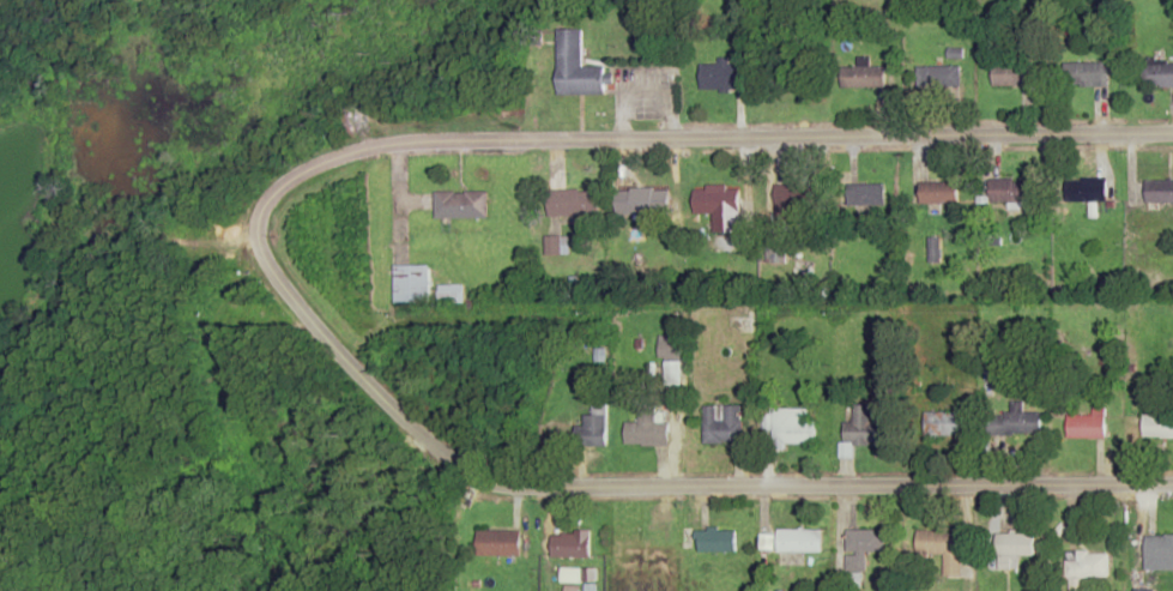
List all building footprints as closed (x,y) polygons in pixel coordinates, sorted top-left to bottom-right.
[(557,94),(610,94),(610,67),(581,67),(581,29),(557,29),(557,94)] [(1172,86),(1172,61),(1142,61),(1141,86),(1172,86)] [(1108,62),(1065,62),(1065,86),(1108,86),(1108,62)] [(993,86),(1032,86),(1032,63),(993,63),(993,86)] [(736,89),(736,64),(700,64),(700,89),(736,89)] [(886,87),(886,65),(858,65),(858,67),(841,67),(841,87),(886,87)] [(960,66),(919,67),(919,88),(960,88),(960,66)] [(1106,201),(1106,178),(1065,178),(1065,201),(1106,201)] [(990,203),(1033,203),(1033,180),(990,180),(990,203)] [(1146,180),(1146,203),(1172,203),(1172,180),(1146,180)] [(958,204),(958,182),(920,182),(920,204),(958,204)] [(846,185),(846,206),(885,206),(885,185),(846,185)] [(707,186),(708,232),(739,232),(739,186),(707,186)] [(615,215),(669,215),(669,188),(615,188),(615,215)] [(548,189),(548,215),(598,215),(598,189),(548,189)] [(487,191),(434,191),(434,218),(487,218),(487,191)] [(778,195),(778,213),(805,213),(805,195),(778,195)] [(569,236),(544,236),(544,255),(569,255),(569,236)] [(737,251),(737,237),(715,237),(715,251),(737,251)] [(429,303),(429,265),(394,265),(394,303),(429,303)] [(461,285),(437,285),(437,303),(461,303),(461,285)] [(682,335),(658,335),(658,357),(682,357),(682,335)] [(680,361),(666,361),(666,384),(680,384),(680,361)] [(1042,436),(1042,412),(1023,412),(1023,402),(1011,402),(1011,414),(988,414),(988,436),(1042,436)] [(607,403),(591,403),(591,414),(580,414),(580,447),(607,447),(607,403)] [(853,443),(885,443),(885,422),(870,422),(870,404),(854,404),(854,422),(843,422),(843,456),(853,456),(853,443)] [(703,406),(703,442),(742,442),(742,406),(703,406)] [(625,423),(625,445),(668,445),(668,423),(655,423),(655,408),(639,408),(639,423),(625,423)] [(1066,438),(1105,438),(1105,408),(1091,408),(1091,414),(1066,414),(1066,438)] [(773,409),(773,444),(816,444),(816,421),(808,421),(808,409),(773,409)] [(924,412),(924,437),(962,437),(962,412),(924,412)] [(1172,439),(1172,414),(1142,414),(1142,439),(1172,439)] [(822,552),(822,530),(777,530),(777,552),(822,552)] [(882,530),(846,530),(846,571),(865,571),(865,552),(882,552),(882,530)] [(476,556),(520,556),(520,531),(476,531),(476,556)] [(698,552),(736,552),(736,531),(698,531),(698,552)] [(961,531),(915,531),(915,554),(943,554),(943,577),(961,577),(961,531)] [(551,557),(590,557),(590,532),(551,532),(551,557)] [(1033,534),(996,534),(996,556),(1033,556),(1033,534)] [(1172,570),(1172,535),(1144,535),(1144,570),(1172,570)] [(1066,553),(1066,578),(1108,578),(1108,553),(1066,553)]
